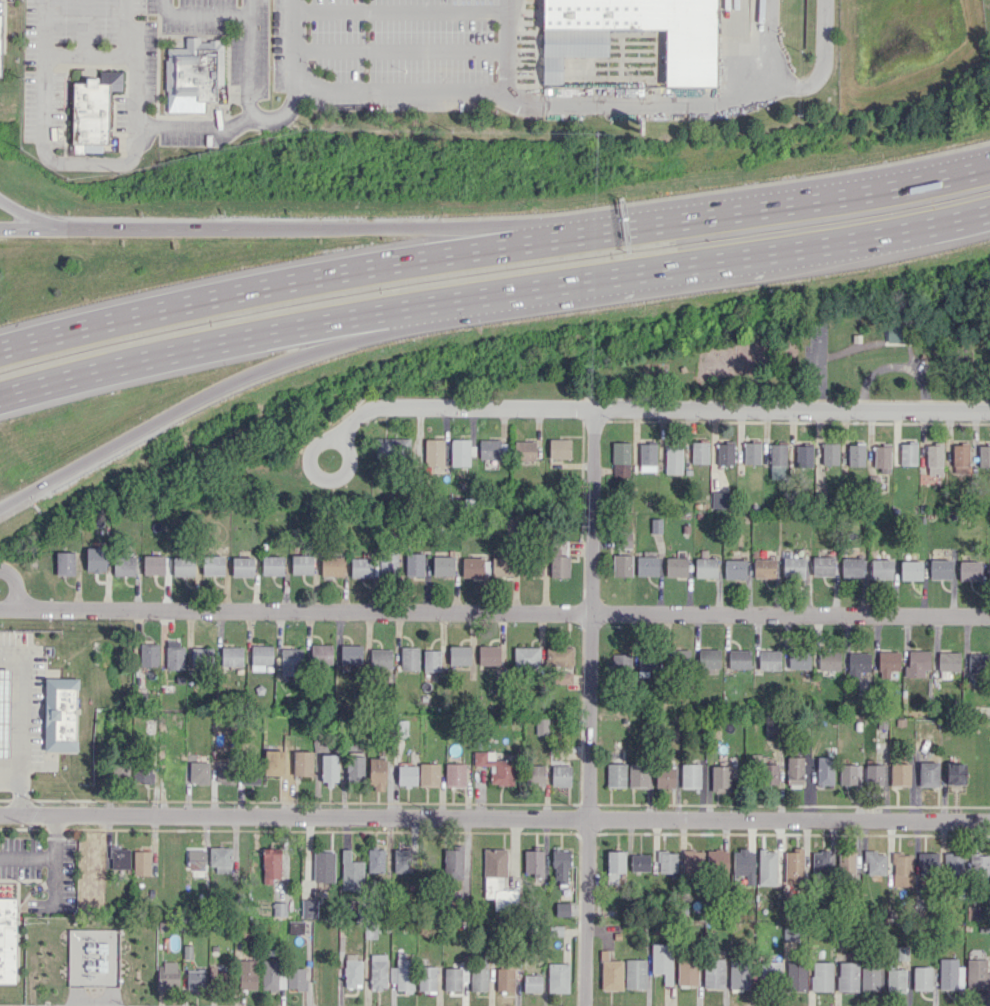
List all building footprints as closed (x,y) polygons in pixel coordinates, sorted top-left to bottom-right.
[(669,30),(670,88),(720,88),(719,0),(546,0),(546,31),(669,30)] [(165,60),(165,91),(167,91),(167,102),(216,102),(216,85),(223,85),(223,42),(218,42),(218,40),(209,40),(209,42),(199,42),(199,37),(185,37),(185,48),(167,48),(167,60),(165,60)] [(73,82),(85,82),(85,78),(98,78),(97,82),(99,82),(100,69),(124,69),(123,92),(110,91),(109,143),(71,143),(73,82)] [(102,153),(118,153),(118,137),(109,137),(108,145),(102,145),(102,153)] [(377,457),(409,458),(410,439),(378,438),(377,457)] [(443,466),(444,440),(425,439),(424,466),(443,466)] [(450,466),(472,467),(472,440),(451,439),(450,466)] [(548,459),(570,460),(571,440),(549,439),(548,459)] [(501,440),(479,440),(479,459),(502,459),(501,440)] [(535,461),(535,442),(514,441),(514,461),(535,461)] [(630,443),(612,442),(612,479),(629,479),(630,443)] [(734,465),(734,443),(717,442),(717,465),(734,465)] [(899,465),(916,465),(917,443),(900,442),(899,465)] [(692,464),(707,464),(708,443),(692,443),(692,464)] [(743,464),(760,464),(760,443),(744,443),(743,464)] [(864,467),(864,443),(848,443),(847,466),(864,467)] [(925,475),(942,476),(943,444),(926,443),(925,475)] [(656,444),(640,444),(639,472),(655,472),(656,444)] [(666,474),(682,474),(681,444),(665,445),(666,474)] [(769,479),(785,479),(786,445),(770,444),(769,479)] [(838,444),(822,444),(822,465),(838,465),(838,444)] [(890,467),(890,445),(874,445),(874,467),(890,467)] [(969,445),(952,445),(952,473),(968,473),(969,445)] [(989,467),(989,445),(978,446),(978,467),(989,467)] [(812,446),(796,446),(795,467),(811,467),(812,446)] [(550,577),(569,577),(569,556),(561,556),(561,545),(551,545),(550,577)] [(105,548),(86,548),(85,572),(105,573),(105,548)] [(55,575),(73,576),(74,553),(56,552),(55,575)] [(405,577),(424,578),(424,554),(406,553),(405,577)] [(378,555),(380,575),(398,574),(397,554),(378,555)] [(312,574),(312,556),(291,555),(291,574),(312,574)] [(632,555),(613,555),(612,576),(631,576),(632,555)] [(164,575),(164,556),(143,556),(143,575),(164,575)] [(224,556),(202,556),(202,575),(223,576),(224,556)] [(282,575),(282,556),(261,557),(261,575),(282,575)] [(135,576),(135,557),(113,557),(113,576),(135,576)] [(173,577),(194,576),(193,557),(172,558),(173,577)] [(253,577),(253,558),(232,557),(232,576),(253,577)] [(321,576),(342,576),(342,557),(320,557),(321,576)] [(454,576),(454,557),(433,557),(433,576),(454,576)] [(492,557),(491,576),(511,577),(511,558),(492,557)] [(658,576),(658,557),(636,557),(636,576),(658,576)] [(804,558),(783,557),(783,577),(804,578),(804,558)] [(811,576),(833,576),(833,557),(812,557),(811,576)] [(350,577),(372,577),(372,559),(351,558),(350,577)] [(462,577),(482,578),(482,559),(462,558),(462,577)] [(687,558),(666,558),(665,576),(687,577),(687,558)] [(716,578),(717,559),(695,558),(694,577),(716,578)] [(841,578),(863,577),(862,558),(841,559),(841,578)] [(775,559),(753,559),(753,578),(774,578),(775,559)] [(745,560),(725,560),(724,579),(745,579),(745,560)] [(892,560),(872,560),(871,579),(892,579),(892,560)] [(951,560),(929,560),(930,579),(951,579),(951,560)] [(922,561),(900,561),(899,580),(921,580),(922,561)] [(980,581),(980,562),(959,561),(959,581),(980,581)] [(183,670),(183,641),(166,641),(166,670),(183,670)] [(158,667),(158,645),(140,645),(139,667),(158,667)] [(332,664),(331,645),(311,645),(311,664),(332,664)] [(362,646),(340,645),(340,664),(361,665),(362,646)] [(272,646),(251,646),(251,671),(272,672),(272,646)] [(449,666),(471,666),(471,646),(449,646),(449,666)] [(479,666),(501,665),(501,646),(479,646),(479,666)] [(191,665),(212,666),(213,648),(192,647),(191,665)] [(243,647),(221,647),(221,666),(243,666),(243,647)] [(541,648),(514,647),(514,667),(540,668),(541,648)] [(550,647),(549,666),(572,667),(572,648),(550,647)] [(302,649),(281,648),(280,674),(302,675),(302,649)] [(418,671),(419,648),(400,648),(400,671),(418,671)] [(391,669),(391,649),(370,649),(370,669),(391,669)] [(689,650),(669,649),(668,667),(688,668),(689,650)] [(698,668),(719,668),(719,649),(698,649),(698,668)] [(750,650),(728,650),(728,669),(750,670),(750,650)] [(440,651),(423,651),(424,672),(440,672),(440,651)] [(780,670),(780,651),(758,651),(758,670),(780,670)] [(929,651),(908,651),(907,667),(904,667),(904,677),(924,677),(924,670),(929,670),(929,651)] [(839,670),(839,652),(818,652),(818,671),(839,670)] [(899,652),(879,652),(879,678),(890,678),(890,670),(899,670),(899,652)] [(959,652),(937,652),(938,672),(960,671),(959,652)] [(809,653),(788,653),(788,669),(810,669),(809,653)] [(869,653),(848,653),(848,678),(860,678),(860,672),(869,672),(869,653)] [(630,655),(612,654),(611,671),(629,671),(630,655)] [(968,673),(989,672),(989,654),(968,654),(968,673)] [(655,671),(656,657),(638,657),(638,670),(655,671)] [(8,758),(10,670),(0,670),(0,758),(8,758)] [(572,672),(552,672),(552,684),(572,684),(572,672)] [(44,676),(43,750),(77,751),(78,677),(44,676)] [(548,719),(536,718),(535,735),(548,735),(548,719)] [(265,775),(283,775),(284,751),(265,751),(265,775)] [(312,776),(313,752),(294,751),(293,776),(312,776)] [(473,766),(490,766),(490,785),(514,785),(514,760),(495,760),(495,752),(473,752),(473,766)] [(337,755),(321,755),(321,785),(336,785),(337,755)] [(364,757),(347,756),(346,770),(351,770),(351,780),(363,781),(364,757)] [(802,757),(786,757),(787,784),(803,784),(802,757)] [(816,757),(817,786),(833,785),(833,757),(816,757)] [(386,759),(369,758),(369,790),(385,791),(386,759)] [(209,762),(192,762),(191,784),(208,785),(209,762)] [(215,784),(231,784),(232,763),(216,763),(215,784)] [(909,786),(910,764),(890,763),(890,786),(909,786)] [(937,763),(918,763),(918,787),(937,787),(937,763)] [(965,785),(965,764),(946,763),(945,785),(965,785)] [(439,764),(420,764),(420,786),(439,786),(439,764)] [(445,764),(445,787),(465,787),(466,764),(445,764)] [(625,788),(625,764),(606,764),(606,788),(625,788)] [(647,787),(647,764),(628,764),(629,788),(647,787)] [(699,788),(700,764),(681,764),(680,788),(699,788)] [(778,784),(777,764),(760,764),(760,785),(778,784)] [(855,785),(856,764),(839,764),(839,785),(855,785)] [(881,785),(882,765),(865,764),(865,785),(881,785)] [(152,784),(153,765),(135,765),(135,783),(152,784)] [(544,766),(531,765),(530,786),(544,787),(544,766)] [(570,787),(570,765),(551,765),(551,787),(570,787)] [(416,766),(397,766),(398,786),(417,785),(416,766)] [(729,791),(730,766),(710,766),(710,791),(729,791)] [(674,788),(674,768),(655,768),(655,788),(674,788)] [(259,784),(259,769),(242,769),(241,784),(259,784)] [(211,873),(231,873),(231,847),(211,847),(211,873)] [(97,877),(98,849),(81,848),(81,876),(97,877)] [(263,848),(262,884),(272,884),(272,879),(280,879),(281,849),(263,848)] [(444,880),(462,880),(463,849),(445,848),(444,880)] [(111,868),(129,869),(129,849),(111,849),(111,868)] [(362,862),(350,862),(350,850),(342,849),(341,890),(362,891),(362,862)] [(383,849),(367,850),(368,874),(384,873),(383,849)] [(507,849),(483,849),(483,898),(493,898),(493,910),(517,910),(517,890),(503,890),(503,878),(507,878),(507,849)] [(813,874),(829,874),(828,849),(812,850),(813,874)] [(205,850),(188,850),(187,869),(204,870),(205,850)] [(393,872),(409,873),(410,850),(394,850),(393,872)] [(568,884),(569,850),(554,850),(553,884),(568,884)] [(728,850),(707,850),(706,873),(727,873),(728,850)] [(753,885),(754,851),(733,850),(732,884),(753,885)] [(758,850),(758,884),(776,884),(775,850),(758,850)] [(867,874),(885,875),(885,853),(875,853),(875,850),(863,850),(863,864),(867,864),(867,874)] [(150,852),(134,851),(133,875),(150,876),(150,852)] [(607,885),(625,884),(624,851),(606,852),(607,885)] [(702,851),(682,851),(682,875),(703,874),(702,851)] [(314,882),(334,882),(334,852),(314,852),(314,882)] [(677,873),(677,853),(657,852),(657,873),(677,873)] [(784,883),(803,883),(803,852),(785,852),(784,883)] [(855,853),(838,852),(838,873),(854,873),(855,853)] [(936,852),(918,853),(919,877),(937,877),(936,852)] [(943,875),(963,875),(963,853),(943,853),(943,875)] [(989,854),(969,853),(968,874),(989,875),(989,854)] [(912,886),(911,854),(892,855),(893,887),(912,886)] [(649,855),(630,855),(630,872),(649,872),(649,855)] [(16,984),(15,897),(0,897),(0,984),(16,984)] [(316,918),(317,900),(301,899),(301,917),(316,918)] [(556,917),(569,916),(569,903),(555,903),(556,917)] [(288,934),(303,934),(303,922),(289,921),(288,934)] [(563,927),(551,926),(551,936),(563,936),(563,927)] [(783,942),(796,942),(796,927),(783,927),(783,942)] [(672,985),(672,944),(651,944),(651,973),(663,973),(663,985),(672,985)] [(601,990),(622,990),(623,961),(607,960),(607,950),(601,950),(601,990)] [(386,990),(386,954),(370,954),(369,989),(386,990)] [(360,955),(344,955),(345,988),(361,987),(360,955)] [(697,957),(677,957),(678,985),(698,985),(697,957)] [(939,990),(963,989),(963,967),(957,967),(957,958),(938,959),(939,990)] [(413,990),(412,959),(396,959),(396,968),(391,968),(391,991),(413,990)] [(645,989),(646,960),(625,959),(625,988),(645,989)] [(723,959),(704,959),(703,987),(723,987),(723,959)] [(989,989),(989,973),(986,973),(986,959),(966,959),(966,988),(989,989)] [(256,990),(257,961),(239,960),(238,989),(256,990)] [(278,960),(261,960),(262,990),(278,990),(278,960)] [(749,990),(749,961),(730,961),(729,989),(749,990)] [(779,962),(762,962),(762,980),(779,980),(779,962)] [(806,962),(787,962),(786,991),(805,991),(806,962)] [(831,992),(832,963),(811,962),(811,991),(831,992)] [(857,992),(858,963),(837,962),(836,992),(857,992)] [(157,964),(157,989),(178,989),(178,963),(157,964)] [(212,982),(226,981),(225,965),(211,966),(212,982)] [(569,965),(548,965),(548,993),(569,993),(569,965)] [(436,967),(419,967),(418,993),(436,993),(436,967)] [(930,990),(931,967),(912,967),(912,990),(930,990)] [(444,968),(444,990),(461,991),(462,982),(467,982),(468,969),(444,968)] [(487,991),(488,968),(471,968),(470,991),(487,991)] [(879,968),(860,968),(860,991),(879,991),(879,968)] [(286,988),(304,989),(305,969),(287,969),(286,988)] [(496,991),(514,991),(514,969),(496,969),(496,991)] [(904,969),(886,969),(887,993),(905,993),(904,969)] [(205,970),(186,971),(186,990),(205,989),(205,970)] [(541,975),(524,975),(523,992),(541,992),(541,975)]
